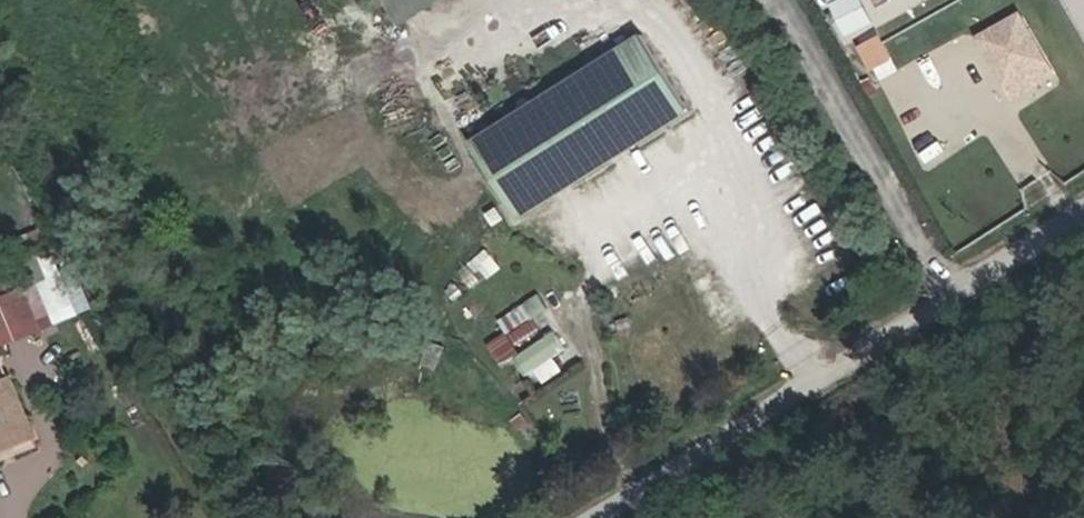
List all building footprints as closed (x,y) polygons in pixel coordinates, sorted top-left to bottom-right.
[(440,0),(382,0),(399,26),(440,0)] [(846,29),(873,20),(866,0),(836,0),(846,29)] [(1029,7),(981,26),(1010,97),(1058,78),(1029,7)] [(607,163),(691,110),(643,36),(560,88),(607,163)] [(890,57),(881,39),(863,48),(873,67),(890,57)] [(607,163),(560,88),(472,143),(519,218),(607,163)] [(67,271),(24,289),(17,272),(0,279),(0,342),(83,308),(67,271)] [(509,328),(490,340),(501,357),(558,320),(539,291),(501,316),(509,328)] [(528,369),(568,346),(558,327),(517,351),(528,369)] [(32,422),(15,381),(0,387),(0,435),(32,422)] [(36,432),(32,422),(0,435),(0,447),(36,432)]
